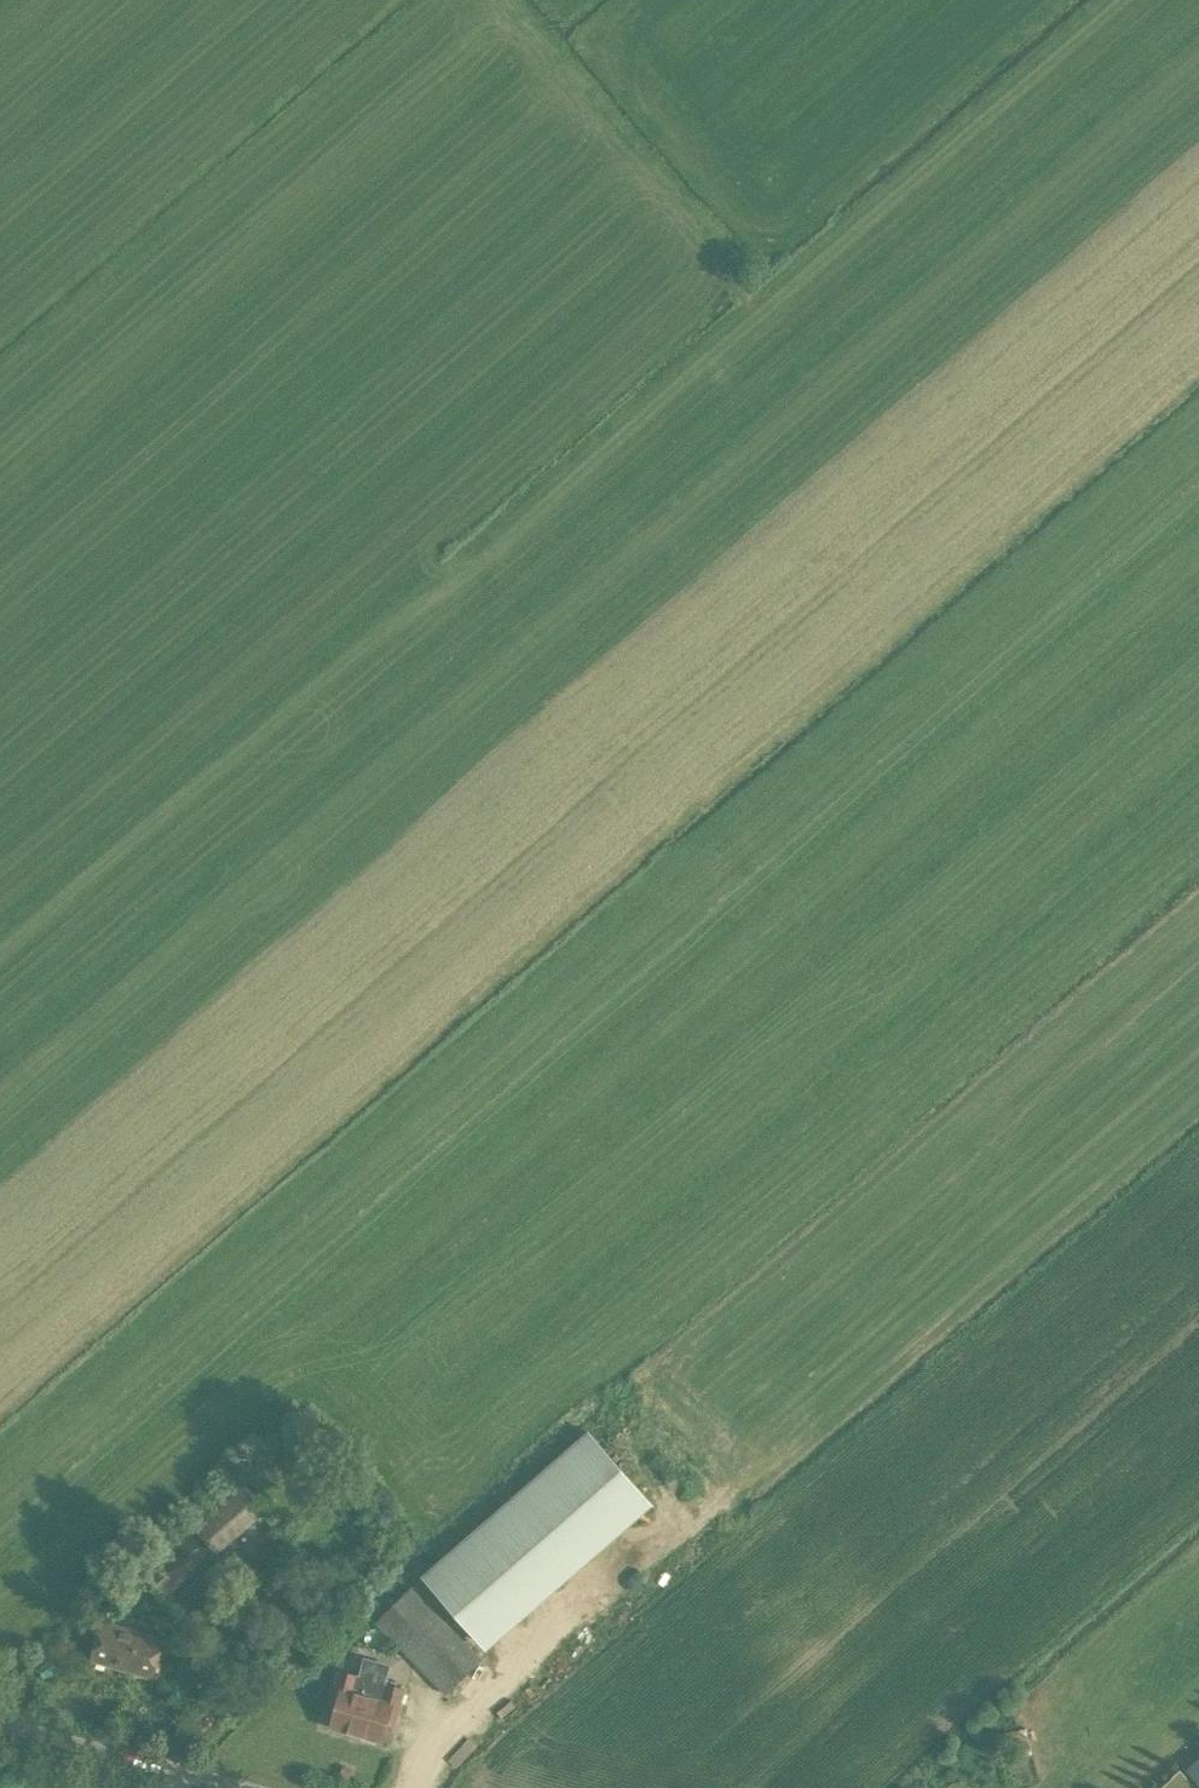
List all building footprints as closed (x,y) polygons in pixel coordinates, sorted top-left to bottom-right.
[(423,1575),(481,1641),(647,1496),(590,1430),(423,1575)] [(218,1553),(269,1509),(247,1483),(196,1527),(218,1553)] [(192,1534),(180,1544),(143,1578),(162,1600),(211,1556),(192,1534)] [(449,1692),(484,1657),(413,1585),(378,1620),(449,1692)] [(201,1614),(192,1623),(205,1635),(214,1625),(201,1614)] [(153,1677),(164,1639),(103,1622),(93,1659),(153,1677)] [(364,1677),(358,1675),(340,1670),(330,1705),(337,1707),(331,1727),(382,1741),(388,1722),(395,1724),(405,1689),(379,1682),(378,1684),(363,1680),(364,1677)] [(1189,1769),(1198,1781),(1198,1761),(1189,1769)] [(455,1767),(445,1764),(438,1787),(448,1787),(455,1767)]
